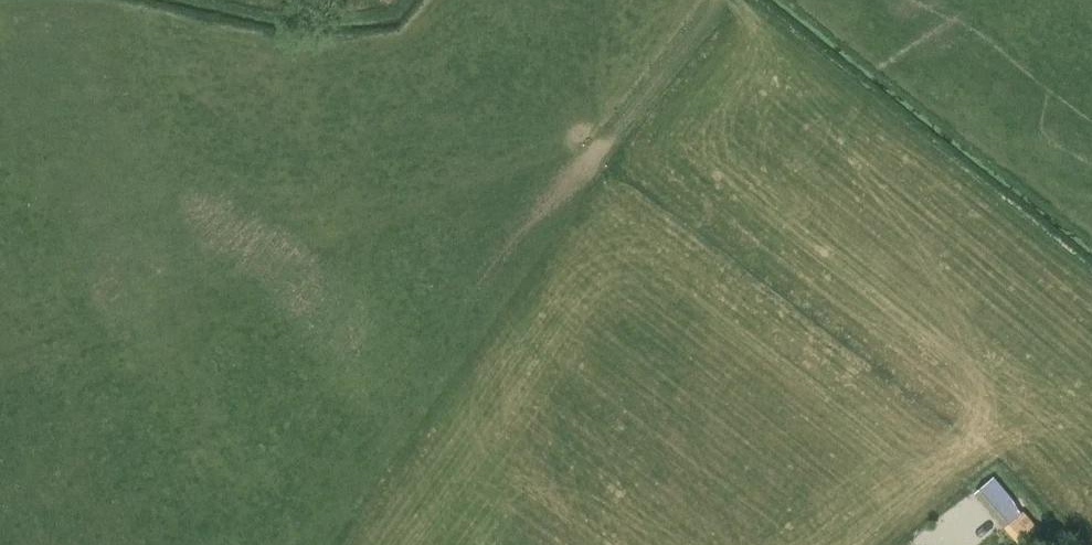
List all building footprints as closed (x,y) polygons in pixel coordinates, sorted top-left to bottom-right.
[(974,495),(1004,530),(1033,506),(1003,470),(974,495)]
